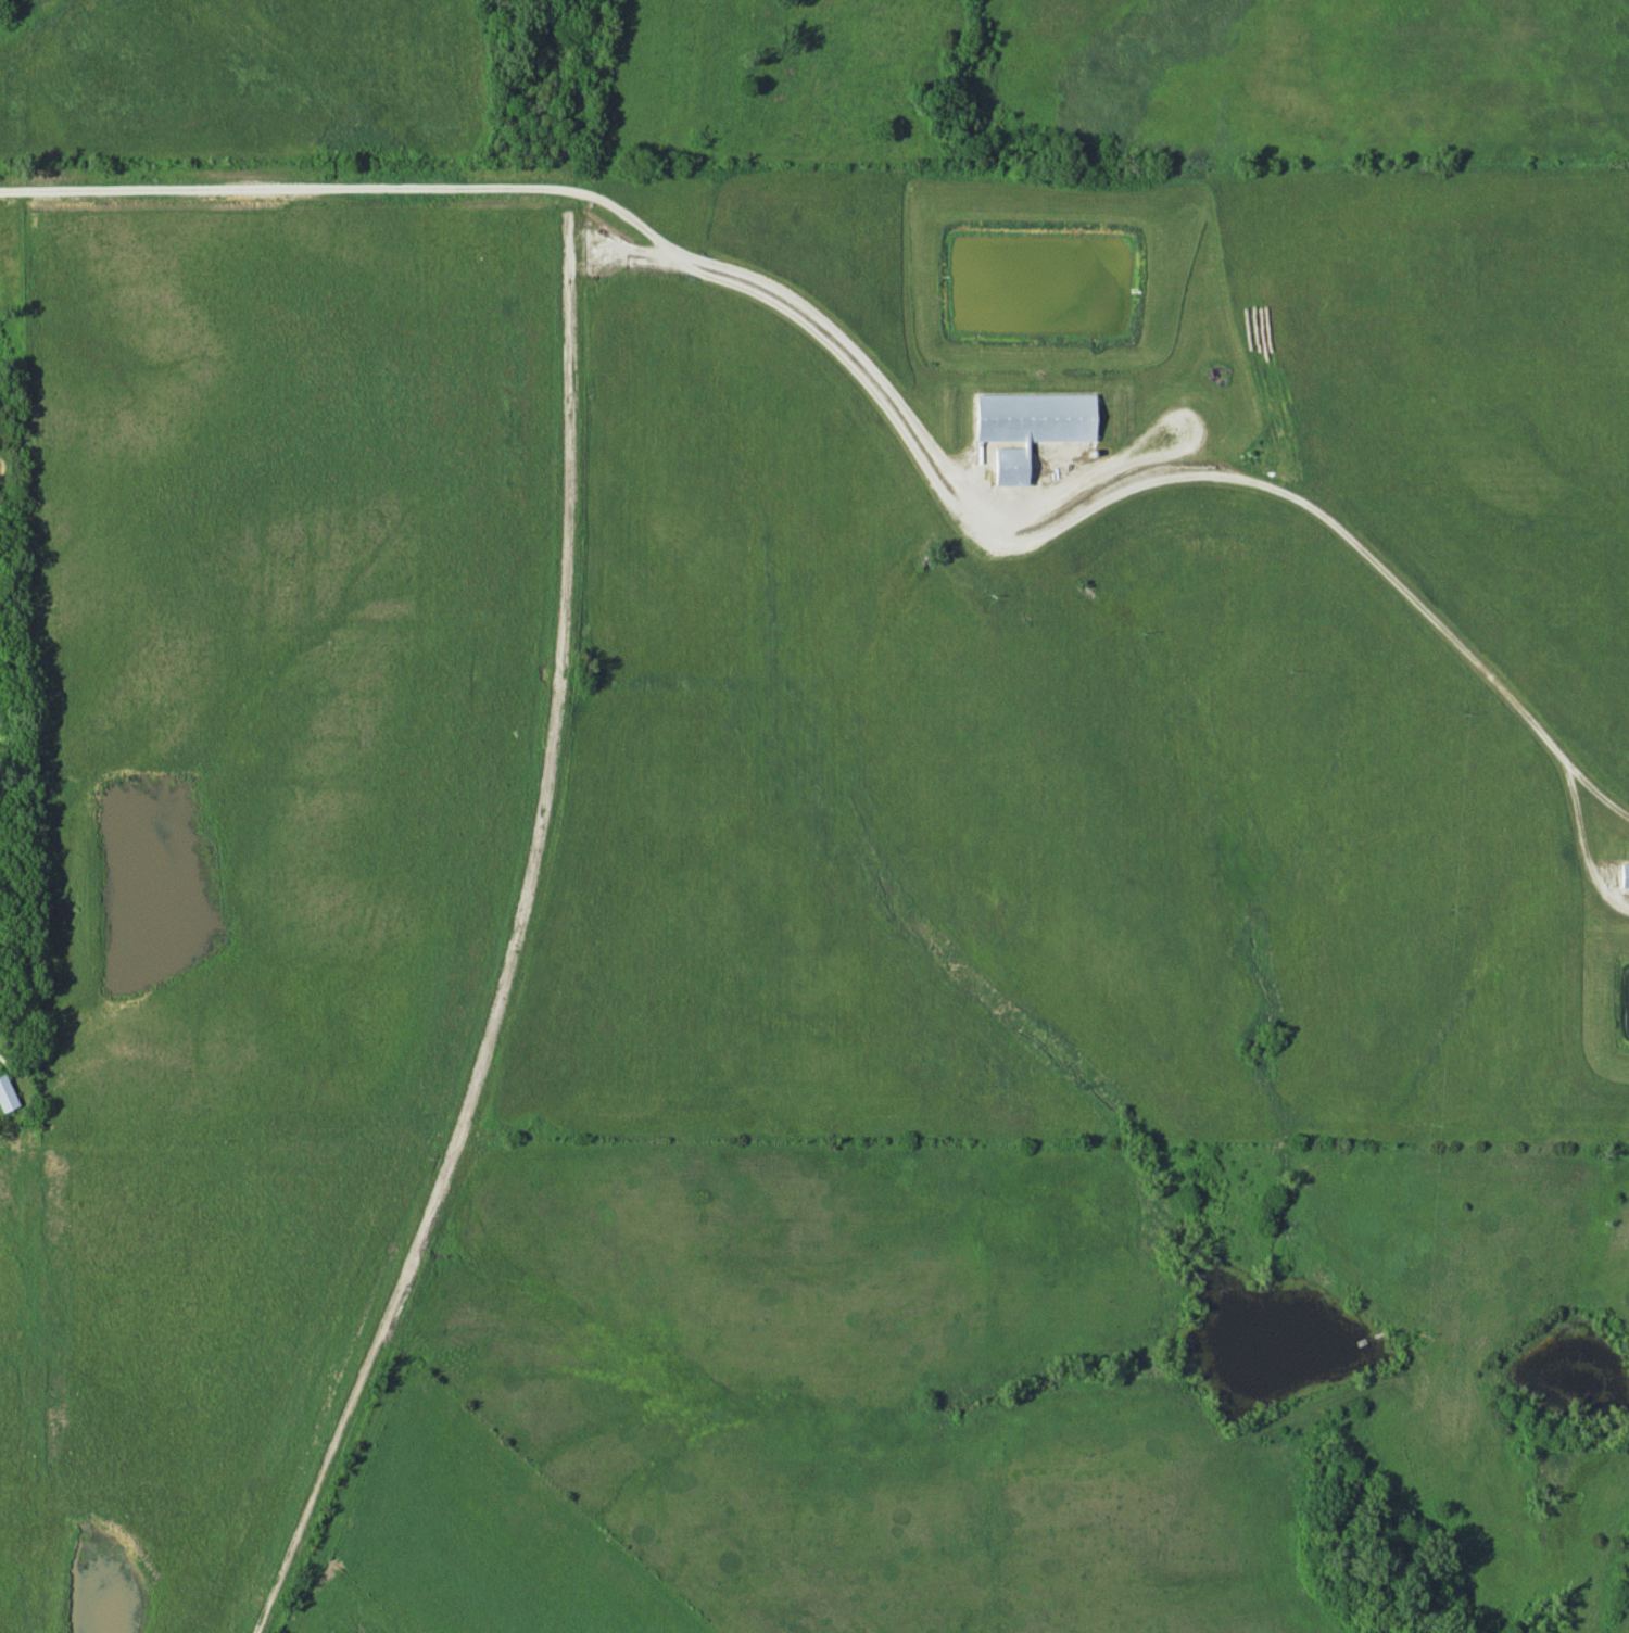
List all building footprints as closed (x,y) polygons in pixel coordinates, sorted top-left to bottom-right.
[(1098,441),(1098,392),(978,391),(978,440),(1098,441)] [(4,1112),(20,1105),(7,1072),(0,1075),(0,1103),(4,1112)]
